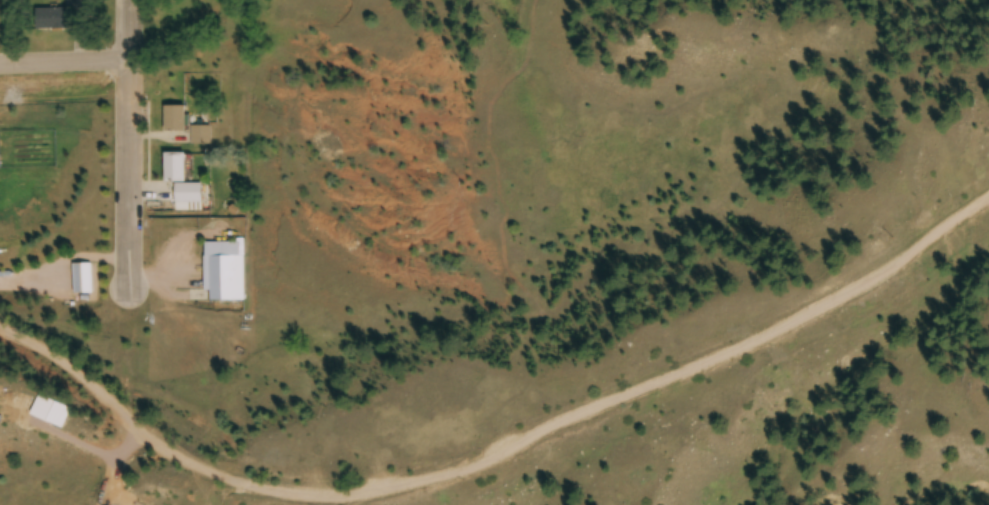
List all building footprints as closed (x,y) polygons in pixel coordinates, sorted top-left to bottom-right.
[(35,10),(35,31),(67,31),(67,10),(35,10)] [(185,134),(185,108),(165,108),(165,134),(185,134)] [(211,146),(211,128),(192,128),(192,146),(211,146)] [(200,204),(200,185),(186,185),(186,155),(165,155),(164,183),(175,183),(175,203),(200,204)] [(205,301),(243,301),(243,244),(205,244),(205,301)] [(92,266),(73,266),(73,295),(92,295),(92,266)]
